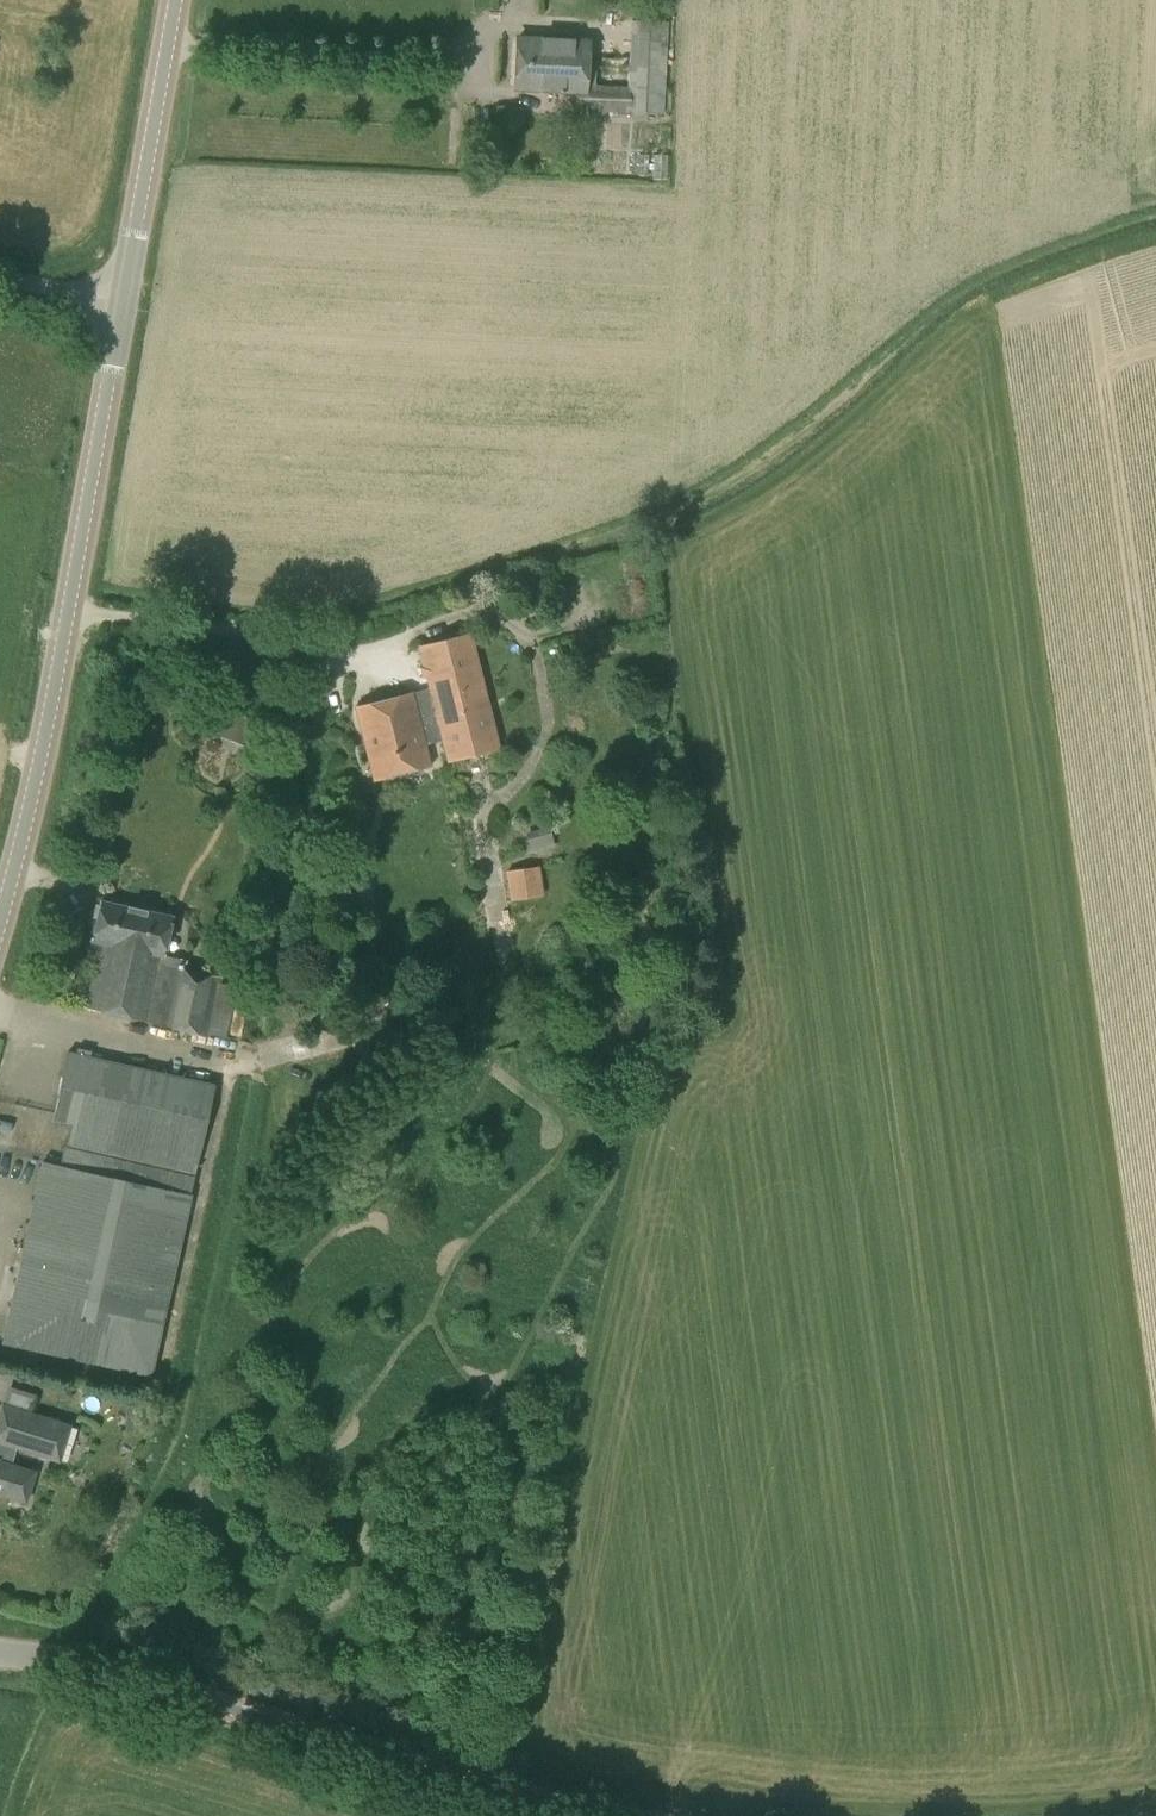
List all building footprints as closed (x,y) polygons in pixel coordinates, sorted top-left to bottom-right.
[(584,90),(576,90),(575,109),(662,113),(666,22),(631,21),(629,68),(595,66),(595,68),(585,67),(585,70),(584,90)] [(585,70),(585,67),(586,40),(517,37),(516,62),(544,63),(545,58),(559,59),(559,69),(585,70)] [(544,63),(516,62),(515,87),(576,90),(584,90),(585,70),(559,69),(559,59),(545,58),(544,63)] [(426,677),(428,687),(354,705),(373,779),(429,765),(423,744),(442,739),(447,760),(498,747),(469,632),(418,645),(423,667),(419,668),(422,678),(426,677)] [(555,831),(533,834),(535,845),(556,841),(555,831)] [(544,895),(539,865),(504,871),(510,901),(544,895)] [(222,977),(159,963),(169,916),(101,901),(93,938),(100,940),(86,1006),(224,1037),(235,986),(221,983),(222,977)] [(42,1163),(190,1195),(214,1084),(67,1051),(52,1118),(68,1122),(59,1165),(42,1161),(42,1163)] [(190,1195),(42,1163),(2,1341),(150,1374),(190,1195)] [(55,1384),(57,1398),(71,1397),(70,1383),(55,1384)] [(1,1403),(0,1408),(0,1447),(2,1442),(58,1459),(69,1425),(1,1403)] [(25,1501),(34,1470),(0,1459),(0,1493),(25,1501)]
